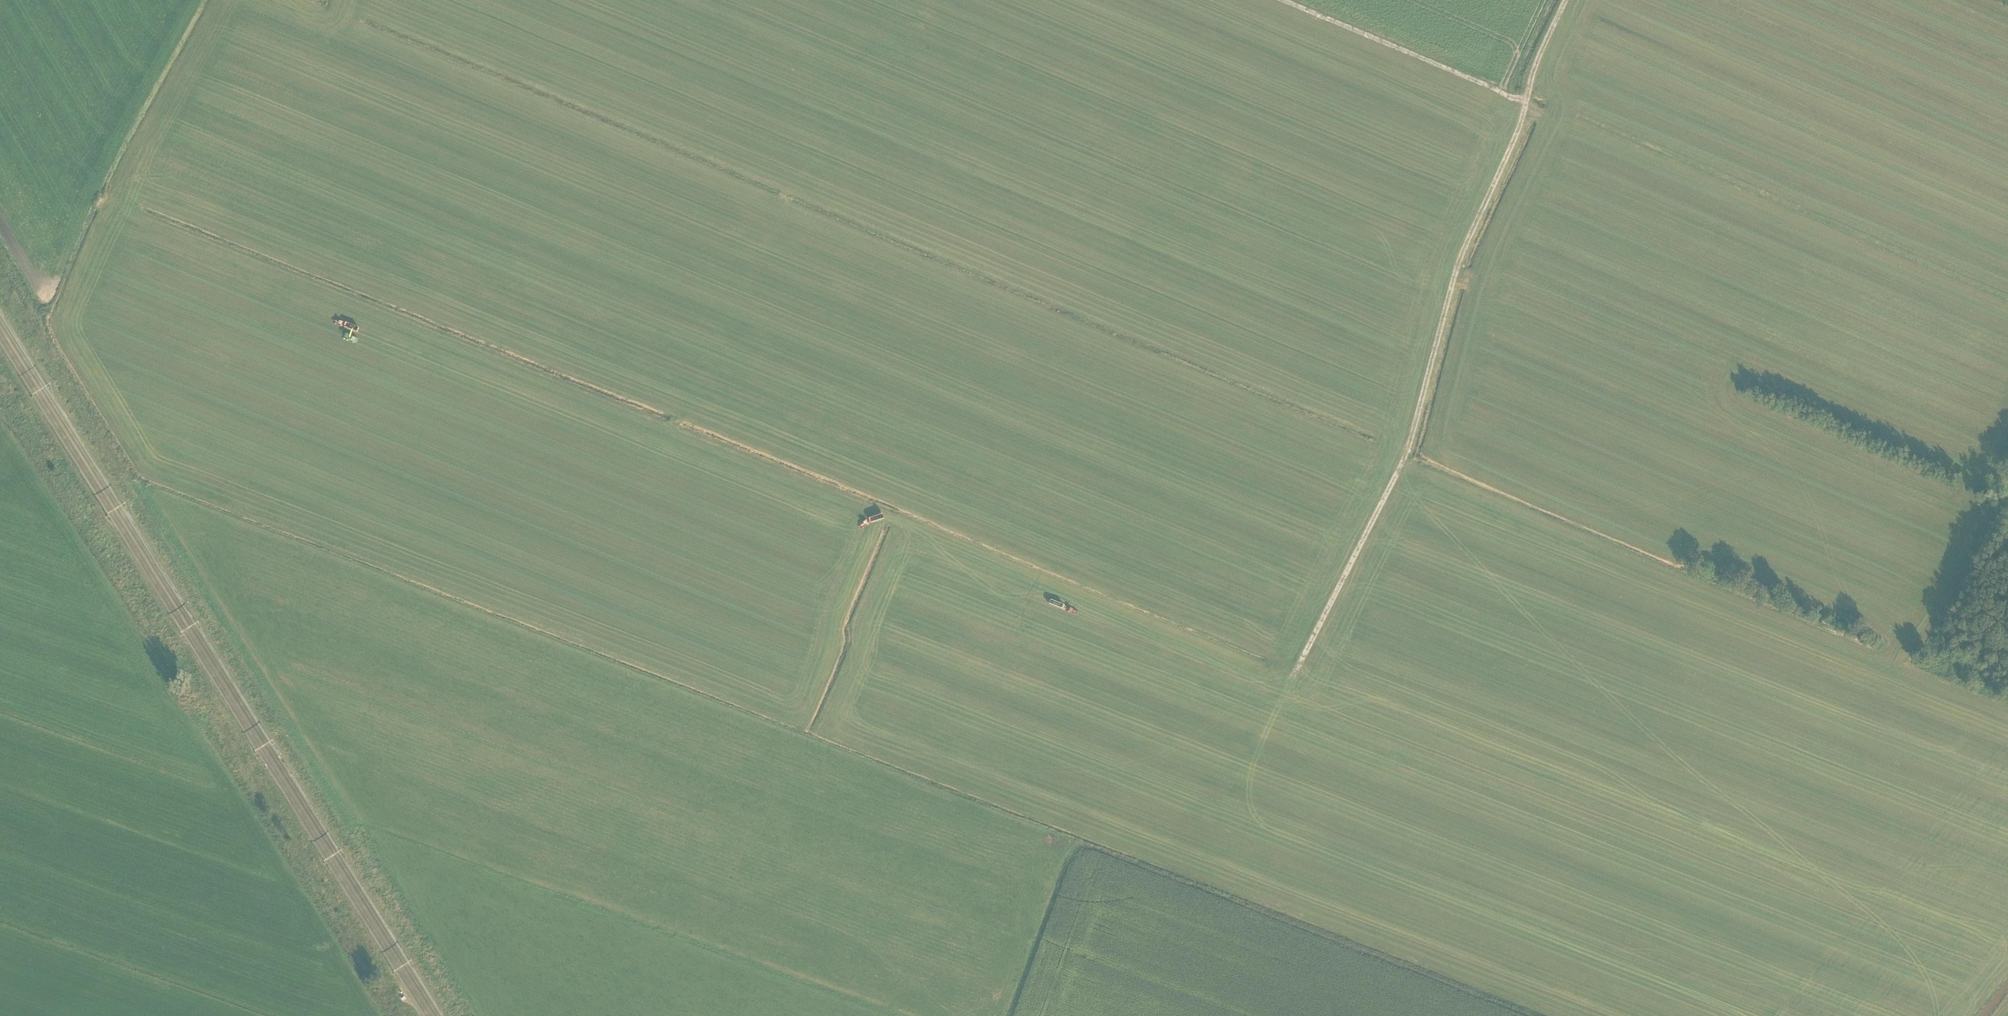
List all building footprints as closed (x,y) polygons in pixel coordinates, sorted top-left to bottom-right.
[(1887,651),(1895,646),(1890,637),(1882,642),(1887,651)]
